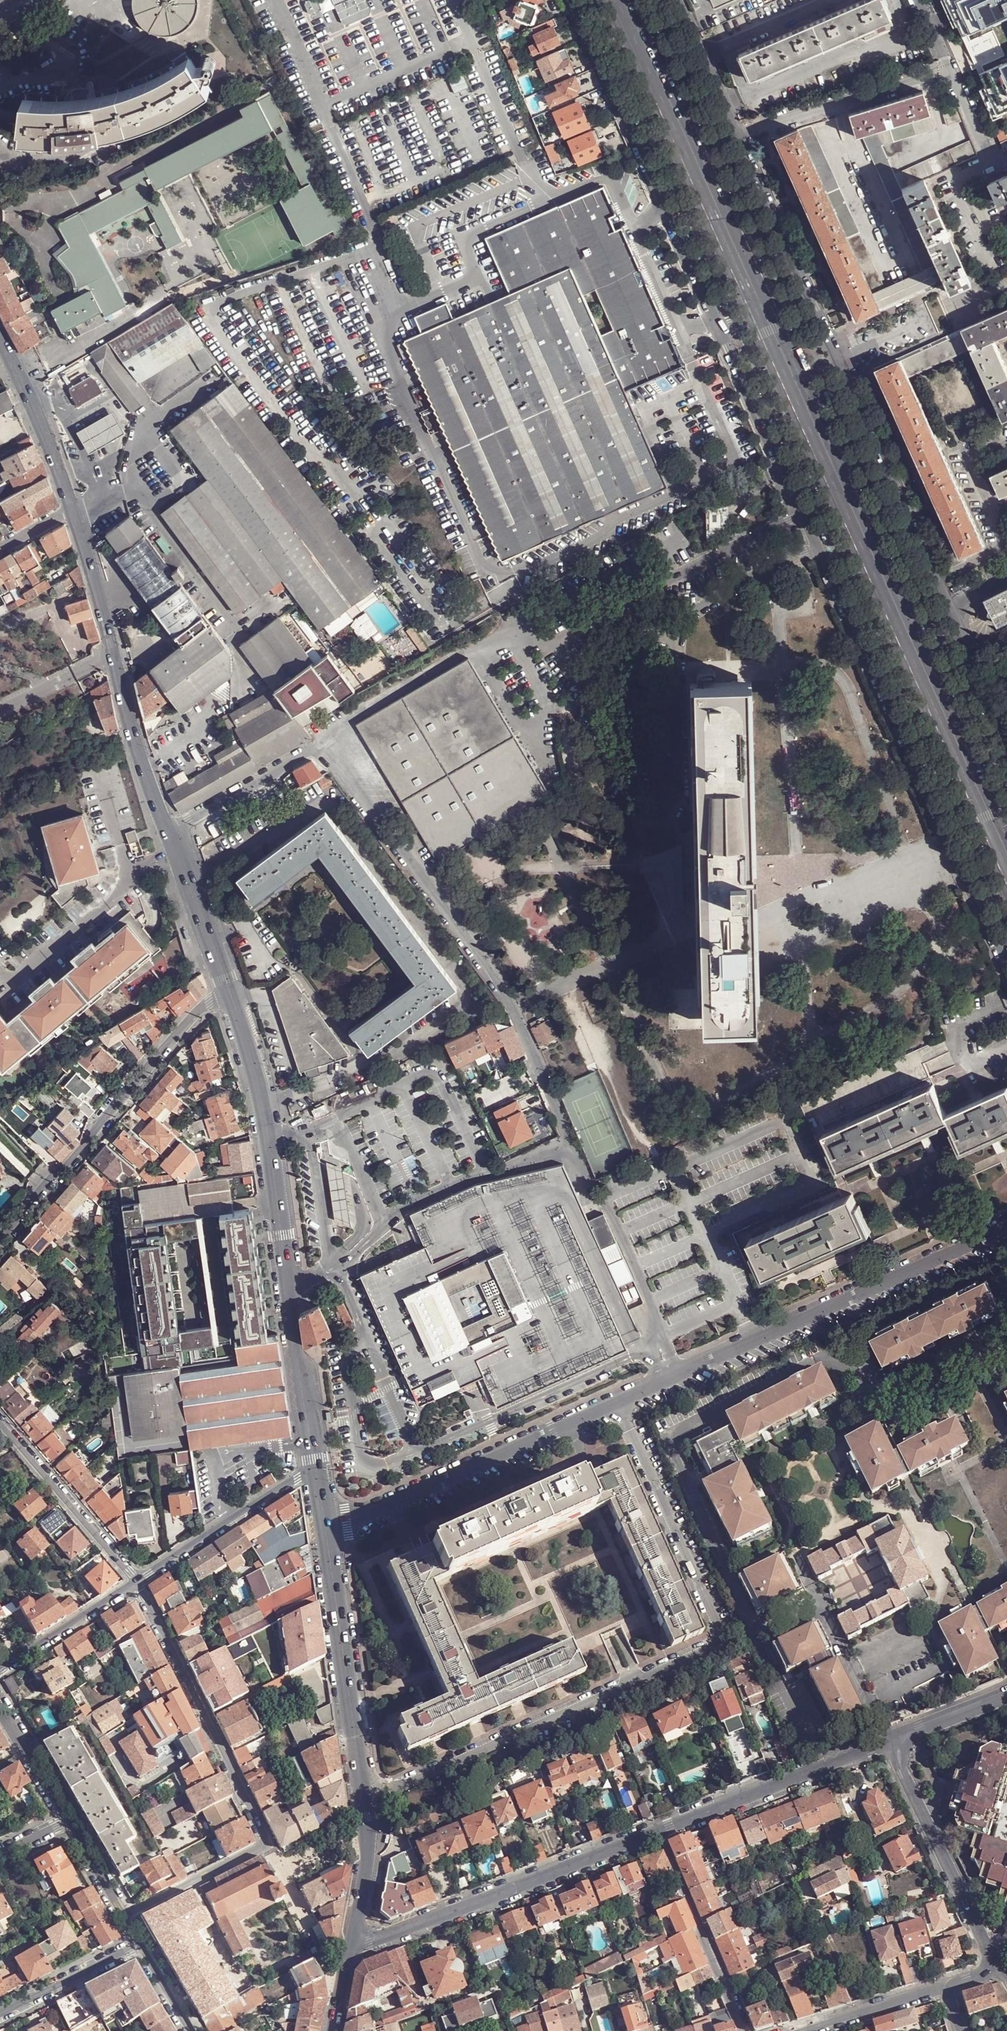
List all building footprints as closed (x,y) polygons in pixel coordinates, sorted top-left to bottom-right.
[(199,3),(199,0),(132,0),(132,5),(133,13),(136,21),(141,28),(147,33),(155,37),(163,38),(171,38),(179,36),(186,32),(192,26),(196,19),(199,12),(199,3)] [(306,1),(305,4),(308,13),(312,15),(319,12),(320,8),(316,0),(309,0),(306,1)] [(343,24),(347,25),(369,15),(371,11),(366,0),(332,0),(343,24)] [(518,2),(516,7),(513,6),(505,9),(505,8),(490,14),(494,26),(500,23),(499,22),(509,18),(512,24),(519,27),(521,21),(531,25),(532,24),(535,24),(537,17),(535,15),(536,12),(538,11),(536,6),(534,6),(532,6),(531,5),(532,2),(534,3),(537,1),(538,1),(540,0),(521,0),(518,2)] [(749,79),(756,77),(862,31),(873,26),(890,20),(888,16),(881,0),(864,0),(751,48),(739,54),(738,54),(739,56),(749,77),(749,79)] [(888,16),(891,14),(884,0),(881,0),(888,16)] [(946,0),(941,0),(953,26),(957,25),(946,0)] [(957,25),(976,67),(985,86),(997,113),(1000,112),(1006,109),(1006,0),(946,0),(957,25)] [(558,26),(554,19),(529,30),(534,42),(537,41),(538,44),(535,45),(536,47),(530,49),(533,55),(544,51),(554,46),(560,43),(553,28),(558,26)] [(890,20),(873,26),(874,29),(863,34),(866,41),(894,29),(890,20)] [(756,77),(757,79),(863,34),(862,31),(756,77)] [(570,59),(565,49),(538,61),(547,82),(572,70),(567,60),(570,59)] [(74,90),(68,95),(46,96),(26,94),(22,127),(22,134),(21,137),(21,142),(45,143),(58,143),(71,143),(91,141),(118,135),(137,130),(150,125),(164,119),(194,104),(204,98),(214,91),(191,58),(189,56),(186,52),(176,60),(166,66),(151,74),(140,79),(130,82),(111,88),(103,90),(95,92),(89,89),(81,87),(74,90)] [(511,52),(506,55),(513,72),(519,69),(511,52)] [(739,56),(737,57),(746,79),(749,77),(739,56)] [(580,88),(575,77),(557,85),(559,91),(547,97),(551,106),(577,94),(575,90),(580,88)] [(1002,115),(1000,112),(997,113),(985,86),(979,89),(992,119),(1002,115)] [(848,113),(856,136),(863,134),(877,130),(930,113),(923,90),(848,113)] [(120,181),(124,188),(131,203),(144,196),(149,194),(157,189),(190,172),(196,169),(273,128),(281,124),(284,132),(289,129),(270,93),(241,108),(245,115),(145,168),(132,175),(120,181)] [(591,101),(588,94),(575,100),(577,103),(554,113),(565,138),(589,127),(580,106),(585,104),(591,101)] [(941,108),(947,124),(964,119),(957,103),(941,108)] [(562,138),(565,138),(554,113),(552,114),(562,138)] [(877,130),(882,144),(934,128),(930,113),(877,130)] [(539,116),(533,118),(539,132),(546,129),(540,115),(539,116)] [(13,136),(21,137),(22,134),(22,127),(19,127),(19,125),(14,124),(13,136)] [(277,136),(284,132),(281,124),(273,128),(277,136)] [(803,127),(798,129),(872,294),(885,288),(811,125),(803,127)] [(305,160),(289,129),(284,132),(277,136),(304,187),(309,183),(323,176),(313,157),(305,160)] [(856,317),(878,307),(872,294),(798,129),(776,139),(856,317)] [(869,148),(882,144),(877,130),(863,134),(869,148)] [(579,165),(602,155),(592,132),(569,142),(579,165)] [(979,156),(972,140),(895,174),(902,188),(923,178),(924,180),(979,156)] [(869,148),(875,160),(887,155),(882,144),(869,148)] [(558,159),(552,145),(545,147),(551,161),(558,159)] [(924,270),(936,265),(902,188),(895,174),(887,155),(875,160),(924,270)] [(130,171),(132,175),(145,168),(143,165),(130,171)] [(992,181),(1002,203),(1006,201),(1006,175),(992,181)] [(351,227),(323,176),(309,183),(304,187),(281,199),(282,201),(283,200),(305,243),(304,244),(305,246),(333,231),(336,236),(351,227)] [(948,291),(970,281),(924,180),(923,178),(902,188),(936,265),(942,279),(944,282),(948,291)] [(570,267),(625,390),(682,365),(670,338),(664,340),(659,328),(664,326),(620,228),(615,230),(608,217),(615,214),(602,187),(485,238),(509,294),(570,267)] [(131,203),(124,188),(57,224),(69,247),(58,256),(69,269),(72,274),(74,276),(76,282),(76,287),(78,287),(80,295),(91,289),(103,311),(106,316),(127,305),(90,233),(148,204),(144,196),(131,203)] [(149,194),(144,196),(148,204),(164,235),(177,228),(160,195),(152,200),(149,194)] [(400,222),(397,215),(384,220),(388,227),(400,222)] [(184,241),(177,228),(164,235),(161,236),(169,249),(169,248),(183,240),(184,241)] [(2,258),(4,257),(9,255),(1,239),(0,240),(0,253),(2,258)] [(6,273),(11,271),(6,260),(4,257),(2,258),(0,259),(0,276),(6,273)] [(942,279),(936,265),(924,270),(885,288),(872,294),(878,307),(942,279)] [(453,319),(447,322),(545,542),(668,486),(625,390),(570,267),(509,294),(453,319)] [(11,271),(14,277),(20,274),(18,272),(16,268),(11,271)] [(6,324),(26,313),(6,273),(0,276),(0,311),(6,324)] [(25,302),(33,298),(22,278),(21,277),(16,280),(22,293),(19,295),(21,298),(24,303),(25,302)] [(944,282),(942,279),(878,307),(856,317),(858,321),(944,282)] [(91,289),(80,295),(81,301),(69,307),(66,303),(51,310),(63,332),(71,328),(103,311),(91,289)] [(81,301),(80,295),(66,303),(69,307),(81,301)] [(30,311),(38,307),(33,298),(25,302),(30,311)] [(203,342),(173,302),(91,352),(104,369),(134,410),(151,398),(139,381),(140,380),(151,374),(189,350),(203,342)] [(447,322),(453,319),(446,302),(414,317),(421,333),(447,322)] [(22,353),(36,347),(52,333),(38,307),(30,311),(26,313),(6,324),(14,338),(22,353)] [(962,328),(963,331),(970,347),(1003,420),(1006,418),(1006,370),(993,340),(1006,334),(1006,308),(962,328)] [(545,542),(447,322),(421,333),(401,342),(499,562),(545,542)] [(76,337),(71,328),(63,332),(68,341),(76,337)] [(877,366),(878,368),(900,359),(963,331),(962,328),(877,366)] [(907,375),(970,347),(963,331),(900,359),(907,375)] [(217,361),(203,342),(189,350),(202,372),(217,361)] [(962,553),(984,544),(907,375),(900,359),(878,368),(887,387),(962,553)] [(49,374),(50,377),(67,366),(65,364),(49,374)] [(883,388),(887,387),(878,368),(877,366),(874,367),(883,388)] [(93,374),(71,386),(72,391),(80,405),(106,391),(98,378),(93,374)] [(157,382),(151,374),(140,380),(146,389),(157,382)] [(219,385),(222,390),(233,383),(228,376),(224,378),(226,380),(219,385)] [(321,628),(374,590),(382,583),(233,383),(222,390),(172,428),(209,478),(163,512),(238,613),(284,579),(321,628)] [(1,409),(4,415),(12,417),(19,414),(7,390),(0,393),(0,410),(1,409)] [(115,410),(79,430),(91,452),(127,432),(115,410)] [(34,443),(30,437),(18,443),(22,449),(34,443)] [(38,452),(34,443),(22,449),(2,460),(10,477),(42,461),(38,452)] [(10,477),(2,460),(0,460),(0,469),(5,480),(10,477)] [(45,467),(42,461),(10,477),(18,491),(48,476),(45,467)] [(1002,495),(1006,493),(1006,466),(992,473),(1002,495)] [(58,505),(48,476),(18,491),(10,496),(1,500),(7,510),(17,528),(58,505)] [(10,496),(3,482),(2,482),(0,483),(0,499),(1,500),(10,496)] [(721,532),(720,509),(719,508),(710,509),(709,509),(709,537),(710,538),(720,538),(721,537),(721,532)] [(147,673),(135,681),(139,697),(144,717),(144,720),(157,717),(154,708),(168,698),(178,711),(180,713),(201,697),(232,674),(231,651),(179,580),(172,572),(131,515),(125,519),(116,526),(107,533),(118,548),(121,553),(116,556),(182,645),(160,662),(147,673)] [(113,523),(116,526),(125,519),(123,515),(113,523)] [(65,523),(41,537),(51,555),(72,543),(68,531),(65,523)] [(31,542),(29,544),(39,562),(42,560),(31,542)] [(39,562),(29,544),(15,552),(24,569),(34,585),(40,581),(32,568),(40,563),(39,562)] [(24,569),(15,552),(4,558),(15,575),(24,569)] [(4,558),(0,560),(0,572),(5,581),(12,577),(15,575),(4,558)] [(85,585),(77,558),(64,567),(69,576),(72,574),(79,587),(85,585)] [(172,572),(179,580),(184,576),(178,568),(172,572)] [(17,585),(12,577),(5,581),(10,590),(17,585)] [(45,580),(34,587),(38,594),(50,588),(45,580)] [(67,589),(62,580),(53,585),(59,595),(67,589)] [(10,590),(5,581),(0,583),(0,594),(1,595),(10,590)] [(378,596),(387,589),(382,583),(374,590),(378,596)] [(38,594),(34,587),(25,592),(27,595),(29,600),(38,594)] [(988,599),(990,602),(987,603),(991,611),(990,612),(990,614),(991,616),(993,616),(998,625),(1001,623),(1003,626),(1006,624),(1006,589),(988,599)] [(19,606),(29,600),(27,595),(16,601),(19,606)] [(101,640),(89,598),(67,605),(72,623),(84,619),(91,642),(101,640)] [(10,611),(19,606),(16,601),(8,607),(10,611)] [(10,611),(8,607),(7,605),(0,608),(0,617),(10,611)] [(276,692),(313,665),(306,655),(278,617),(241,644),(241,645),(273,688),(276,692)] [(432,650),(442,645),(425,623),(416,629),(421,635),(425,640),(432,650)] [(421,635),(416,629),(414,625),(407,630),(414,640),(421,635)] [(418,645),(425,640),(421,635),(414,640),(418,645)] [(425,655),(432,650),(425,640),(418,645),(425,655)] [(318,661),(344,697),(353,691),(328,654),(318,661)] [(143,667),(147,673),(160,662),(157,657),(143,667)] [(356,725),(438,863),(450,856),(466,846),(550,796),(469,659),(356,725)] [(344,697),(318,661),(313,665),(276,692),(280,697),(283,701),(303,725),(342,703),(340,700),(344,697)] [(705,1025),(757,1023),(756,988),(759,988),(759,975),(756,874),(756,858),(751,680),(704,681),(704,677),(712,677),(713,677),(714,676),(715,675),(715,673),(715,672),(714,670),(713,669),(711,669),(701,669),(700,670),(699,670),(697,672),(697,673),(697,682),(690,682),(693,771),(695,848),(695,870),(696,902),(697,938),(698,980),(698,989),(701,989),(701,1025),(705,1025)] [(102,685),(109,681),(107,670),(100,672),(102,685)] [(117,719),(109,681),(102,685),(91,691),(107,733),(120,729),(117,719)] [(276,692),(273,688),(230,713),(234,721),(237,726),(283,701),(280,697),(276,692)] [(303,725),(283,701),(237,726),(235,728),(240,737),(241,739),(247,748),(258,768),(312,738),(303,725)] [(234,721),(230,713),(221,718),(223,721),(222,721),(224,727),(232,722),(234,721)] [(232,741),(240,737),(235,728),(232,722),(224,727),(232,741)] [(180,812),(258,768),(247,748),(241,739),(233,743),(215,754),(220,763),(178,788),(172,777),(163,781),(167,794),(173,810),(180,812)] [(302,786),(322,775),(321,774),(311,761),(302,765),(294,769),(302,786)] [(332,783),(329,776),(320,781),(323,787),(332,783)] [(287,784),(291,792),(295,789),(291,781),(287,784)] [(237,878),(254,900),(320,851),(418,982),(352,1031),(369,1053),(457,987),(325,812),(237,878)] [(84,814),(45,825),(50,841),(47,841),(46,852),(47,860),(50,872),(54,880),(59,889),(53,894),(63,906),(90,884),(87,874),(100,870),(84,814)] [(136,831),(127,834),(133,854),(136,853),(138,858),(145,855),(136,831)] [(684,902),(696,902),(695,870),(694,870),(679,870),(679,883),(679,892),(676,893),(673,894),(672,895),(671,896),(671,898),(671,899),(672,901),(673,902),(676,903),(684,902)] [(61,978),(81,1002),(100,986),(101,988),(107,983),(112,990),(124,980),(149,958),(161,949),(148,933),(143,927),(145,925),(138,917),(136,919),(130,911),(111,927),(114,931),(102,942),(96,946),(78,961),(79,963),(61,978)] [(111,927),(98,937),(102,942),(114,931),(111,927)] [(96,946),(92,942),(74,957),(78,961),(96,946)] [(149,958),(124,980),(126,983),(128,982),(130,981),(132,980),(134,979),(136,978),(138,977),(140,975),(141,975),(143,974),(146,972),(147,971),(149,969),(151,967),(154,964),(149,958)] [(203,982),(198,976),(193,980),(185,984),(189,990),(190,989),(197,1000),(207,992),(207,989),(206,987),(203,982)] [(51,977),(32,992),(36,996),(54,981),(51,977)] [(8,1023),(27,1047),(51,1027),(53,1028),(65,1019),(77,1008),(75,1007),(81,1002),(61,978),(55,983),(54,981),(36,996),(37,998),(8,1023)] [(318,1067),(318,1068),(322,1067),(321,1066),(349,1056),(304,993),(303,993),(294,980),(279,991),(282,1001),(305,1071),(318,1067)] [(81,1002),(75,1007),(77,1008),(79,1011),(104,991),(101,988),(100,986),(81,1002)] [(181,987),(145,1008),(143,1010),(153,1026),(160,1037),(167,1029),(156,1014),(169,1005),(170,1007),(172,1005),(179,1014),(180,1015),(180,1013),(197,1000),(190,989),(189,990),(185,993),(181,987)] [(303,1071),(305,1071),(282,1001),(279,991),(277,992),(274,994),(300,1072),(303,1071)] [(177,1015),(179,1014),(172,1005),(170,1007),(177,1015)] [(153,1026),(143,1010),(120,1023),(128,1035),(128,1036),(144,1026),(147,1031),(153,1026)] [(8,1023),(0,1013),(0,1062),(5,1067),(28,1048),(27,1047),(8,1023)] [(531,1024),(533,1027),(545,1022),(543,1018),(531,1024)] [(65,1019),(53,1028),(55,1032),(57,1034),(69,1023),(65,1019)] [(545,1022),(533,1027),(532,1028),(533,1029),(541,1044),(541,1046),(557,1038),(548,1020),(545,1022)] [(445,1043),(456,1066),(503,1043),(512,1060),(526,1054),(514,1026),(498,1033),(492,1021),(445,1043)] [(109,1046),(128,1035),(120,1023),(100,1035),(104,1041),(109,1046)] [(134,1044),(137,1042),(134,1038),(147,1031),(144,1026),(128,1036),(130,1038),(134,1044)] [(51,1027),(27,1047),(28,1048),(32,1052),(55,1032),(53,1028),(51,1027)] [(193,1053),(196,1062),(216,1055),(219,1055),(212,1036),(211,1036),(209,1030),(203,1032),(204,1035),(199,1037),(198,1037),(197,1037),(193,1042),(196,1052),(193,1053)] [(139,1061),(144,1055),(134,1044),(130,1038),(127,1039),(129,1042),(127,1043),(139,1061)] [(144,1055),(148,1051),(139,1040),(137,1042),(134,1044),(144,1055)] [(118,1063),(97,1045),(76,1059),(90,1072),(96,1066),(106,1076),(118,1063)] [(183,1048),(177,1055),(183,1066),(192,1063),(183,1048)] [(823,1125),(930,1075),(917,1048),(808,1098),(821,1126),(823,1125)] [(202,1080),(192,1083),(193,1084),(201,1090),(212,1087),(209,1078),(222,1074),(216,1055),(196,1062),(202,1080)] [(64,1095),(75,1105),(84,1113),(85,1114),(89,1117),(95,1111),(91,1107),(83,1099),(94,1086),(86,1080),(91,1073),(90,1072),(76,1059),(62,1068),(66,1072),(54,1087),(64,1095)] [(321,1075),(318,1068),(318,1067),(305,1071),(307,1079),(321,1075)] [(171,1068),(160,1082),(171,1092),(183,1078),(171,1068)] [(160,1082),(150,1093),(165,1106),(175,1095),(171,1092),(160,1082)] [(940,1123),(950,1118),(947,1113),(934,1083),(824,1133),(830,1144),(840,1168),(842,1168),(940,1123)] [(190,1087),(194,1093),(201,1090),(193,1084),(190,1087)] [(950,1118),(955,1128),(964,1148),(1006,1128),(1006,1086),(947,1113),(950,1118)] [(194,1093),(193,1093),(196,1100),(200,1098),(200,1096),(207,1094),(213,1092),(212,1087),(201,1090),(194,1093)] [(209,1117),(233,1109),(227,1090),(208,1096),(210,1104),(213,1111),(208,1113),(209,1117)] [(150,1093),(140,1104),(142,1106),(151,1114),(155,1118),(165,1106),(150,1093)] [(210,1104),(208,1096),(207,1094),(200,1096),(200,1098),(203,1107),(210,1104)] [(64,1095),(59,1101),(70,1110),(75,1105),(64,1095)] [(175,1095),(165,1106),(171,1110),(180,1099),(178,1098),(175,1095)] [(535,1134),(518,1099),(495,1111),(511,1145),(535,1134)] [(75,1105),(70,1110),(79,1118),(84,1113),(75,1105)] [(312,1110),(316,1118),(329,1112),(325,1105),(312,1110)] [(151,1114),(142,1106),(137,1112),(146,1120),(151,1114)] [(165,1106),(155,1118),(159,1120),(161,1118),(166,1112),(167,1113),(171,1110),(165,1106)] [(202,1119),(192,1122),(180,1126),(183,1134),(207,1127),(211,1139),(240,1130),(233,1109),(209,1117),(202,1119)] [(168,1143),(174,1149),(182,1141),(168,1129),(159,1120),(155,1118),(141,1134),(161,1151),(168,1143)] [(161,1118),(159,1120),(168,1129),(173,1128),(165,1120),(164,1121),(161,1118)] [(73,1149),(80,1142),(73,1136),(78,1131),(67,1121),(55,1133),(57,1134),(58,1134),(61,1137),(73,1149)] [(941,1125),(940,1123),(842,1168),(840,1168),(830,1144),(826,1146),(839,1172),(843,1170),(870,1158),(923,1133),(941,1125)] [(955,1128),(952,1129),(962,1152),(995,1136),(1006,1131),(1006,1128),(964,1148),(955,1128)] [(132,1137),(127,1133),(124,1131),(115,1141),(126,1151),(125,1153),(140,1166),(148,1156),(153,1160),(158,1154),(135,1134),(132,1137)] [(22,1135),(19,1137),(29,1146),(33,1142),(25,1135),(24,1137),(22,1135)] [(60,1162),(73,1149),(61,1137),(55,1143),(51,1139),(45,1146),(48,1149),(48,1150),(60,1162)] [(175,1174),(180,1179),(203,1176),(195,1153),(182,1141),(174,1149),(165,1160),(162,1163),(175,1174)] [(228,1144),(228,1142),(221,1144),(225,1164),(218,1166),(219,1173),(254,1168),(253,1160),(251,1142),(251,1141),(228,1144)] [(135,1169),(106,1145),(95,1157),(101,1163),(100,1167),(114,1178),(123,1168),(130,1174),(135,1169)] [(195,1153),(203,1176),(210,1175),(209,1172),(207,1172),(200,1151),(195,1153)] [(344,1167),(328,1161),(336,1221),(352,1226),(344,1167)] [(628,1348),(624,1338),(630,1336),(640,1331),(629,1308),(619,1286),(634,1279),(604,1212),(589,1219),(584,1208),(563,1163),(548,1166),(476,1183),(411,1213),(426,1246),(368,1272),(416,1376),(420,1386),(427,1401),(459,1386),(483,1375),(498,1408),(628,1348)] [(87,1166),(73,1182),(87,1195),(93,1200),(106,1185),(111,1189),(117,1188),(104,1176),(102,1179),(87,1166)] [(140,1174),(151,1183),(180,1179),(175,1174),(156,1177),(146,1168),(140,1174)] [(258,1192),(255,1174),(140,1190),(142,1207),(144,1225),(233,1213),(231,1198),(255,1195),(258,1192)] [(73,1182),(57,1201),(71,1213),(79,1204),(87,1195),(73,1182)] [(250,1210),(233,1213),(144,1225),(142,1207),(136,1207),(133,1186),(121,1188),(144,1353),(194,1347),(195,1349),(232,1343),(230,1324),(236,1323),(238,1341),(268,1337),(250,1210)] [(751,1238),(756,1250),(767,1274),(868,1229),(858,1205),(852,1193),(751,1238)] [(57,1201),(40,1220),(55,1233),(72,1214),(71,1213),(57,1201)] [(71,1213),(72,1214),(75,1217),(83,1207),(79,1204),(71,1213)] [(849,1241),(872,1230),(861,1204),(858,1205),(868,1229),(767,1274),(756,1250),(754,1251),(765,1278),(788,1268),(849,1241)] [(72,1214),(55,1233),(64,1240),(69,1234),(80,1221),(75,1217),(72,1214)] [(40,1220),(24,1239),(39,1252),(54,1235),(58,1239),(56,1241),(66,1250),(70,1246),(64,1240),(55,1233),(40,1220)] [(64,1240),(70,1246),(74,1249),(79,1244),(69,1234),(64,1240)] [(17,1259),(16,1259),(12,1256),(0,1269),(0,1281),(9,1289),(21,1277),(30,1285),(27,1287),(38,1297),(47,1287),(17,1259)] [(420,1386),(368,1272),(362,1275),(413,1389),(420,1405),(427,1401),(420,1386)] [(959,1287),(961,1291),(980,1282),(978,1277),(959,1287)] [(634,1279),(619,1286),(629,1308),(644,1301),(634,1279)] [(938,1303),(930,1307),(942,1331),(950,1327),(961,1322),(960,1321),(963,1319),(963,1321),(966,1322),(969,1320),(970,1317),(969,1316),(972,1315),(973,1316),(992,1306),(999,1303),(987,1279),(980,1282),(961,1291),(961,1293),(959,1294),(958,1293),(955,1291),(952,1293),(951,1296),(952,1298),(949,1299),(948,1298),(938,1303)] [(438,1356),(453,1349),(426,1287),(411,1294),(438,1356)] [(946,1293),(948,1298),(949,1299),(952,1298),(951,1296),(952,1293),(955,1291),(958,1293),(959,1294),(961,1293),(961,1291),(959,1287),(946,1293)] [(936,1299),(938,1303),(948,1298),(946,1293),(936,1299)] [(347,1326),(354,1322),(341,1295),(334,1299),(347,1326)] [(334,1305),(332,1300),(320,1306),(322,1311),(334,1305)] [(61,1310),(52,1301),(44,1310),(41,1307),(37,1312),(40,1315),(38,1317),(34,1314),(31,1317),(35,1320),(31,1324),(29,1322),(21,1330),(23,1332),(12,1345),(22,1353),(52,1320),(60,1311),(61,1310)] [(322,1338),(333,1332),(322,1311),(320,1306),(315,1309),(301,1315),(304,1335),(305,1345),(322,1338)] [(910,1312),(912,1316),(922,1311),(920,1306),(910,1312)] [(995,1311),(992,1306),(973,1316),(976,1321),(995,1311)] [(942,1331),(930,1307),(922,1311),(912,1316),(912,1317),(909,1319),(909,1317),(906,1316),(903,1318),(902,1321),(903,1322),(900,1323),(899,1322),(879,1332),(872,1336),(885,1360),(892,1356),(911,1347),(911,1345),(914,1344),(914,1345),(918,1346),(920,1345),(921,1342),(920,1340),(923,1339),(924,1341),(934,1335),(942,1331)] [(5,1327),(8,1330),(20,1321),(25,1316),(20,1310),(3,1324),(6,1326),(5,1327)] [(65,1316),(60,1311),(52,1320),(56,1325),(65,1316)] [(897,1318),(899,1322),(900,1323),(903,1322),(902,1321),(903,1318),(906,1316),(909,1317),(909,1319),(912,1317),(912,1316),(910,1312),(897,1318)] [(976,1321),(973,1316),(972,1315),(969,1316),(970,1317),(969,1320),(966,1322),(963,1321),(963,1319),(960,1321),(961,1322),(963,1327),(976,1321)] [(878,1328),(879,1332),(899,1322),(897,1318),(878,1328)] [(20,1321),(8,1330),(12,1335),(24,1325),(20,1321)] [(963,1327),(961,1322),(950,1327),(953,1332),(963,1327)] [(0,1327),(0,1337),(1,1337),(8,1330),(5,1327),(6,1326),(3,1324),(0,1327)] [(180,1365),(125,1373),(135,1440),(190,1432),(192,1450),(204,1448),(211,1447),(279,1438),(292,1436),(278,1335),(268,1337),(238,1341),(236,1341),(239,1365),(181,1373),(180,1365)] [(937,1341),(934,1335),(924,1341),(926,1346),(937,1341)] [(911,1347),(914,1352),(926,1346),(924,1341),(923,1339),(920,1340),(921,1342),(920,1345),(918,1346),(914,1345),(914,1344),(911,1345),(911,1347)] [(911,1347),(892,1356),(894,1362),(914,1352),(911,1347)] [(104,1358),(104,1357),(92,1367),(82,1375),(86,1379),(105,1363),(104,1358)] [(74,1365),(82,1375),(92,1367),(84,1358),(74,1365)] [(72,1383),(82,1375),(74,1365),(73,1364),(66,1370),(64,1373),(72,1383)] [(840,1404),(823,1370),(805,1379),(803,1378),(797,1380),(797,1383),(758,1402),(756,1401),(750,1403),(750,1406),(730,1416),(731,1418),(733,1423),(724,1428),(721,1422),(705,1430),(707,1434),(687,1444),(703,1475),(708,1484),(706,1485),(707,1488),(711,1486),(716,1496),(712,1498),(730,1533),(733,1531),(738,1541),(735,1543),(736,1545),(738,1544),(772,1527),(774,1526),(773,1524),(769,1526),(764,1516),(768,1514),(759,1496),(750,1479),(747,1481),(741,1470),(745,1469),(744,1466),(743,1467),(739,1459),(736,1453),(745,1448),(746,1449),(748,1448),(763,1441),(767,1439),(770,1438),(773,1436),(778,1434),(792,1427),(795,1426),(810,1418),(814,1416),(820,1414),(825,1411),(839,1404),(840,1404)] [(824,1370),(823,1370),(840,1404),(841,1403),(824,1370)] [(0,1385),(0,1397),(3,1401),(16,1389),(7,1378),(0,1385)] [(850,1388),(842,1392),(846,1400),(854,1396),(850,1388)] [(9,1408),(23,1424),(40,1411),(33,1402),(30,1405),(19,1392),(8,1401),(12,1406),(9,1408)] [(842,1409),(839,1404),(825,1411),(827,1416),(842,1409)] [(44,1411),(43,1408),(40,1411),(23,1424),(36,1440),(53,1425),(42,1412),(44,1411)] [(114,1429),(112,1411),(102,1420),(103,1430),(114,1429)] [(824,1422),(820,1414),(814,1416),(818,1425),(824,1422)] [(733,1423),(731,1418),(721,1422),(724,1428),(733,1423)] [(813,1424),(810,1418),(795,1426),(797,1431),(813,1424)] [(926,1436),(906,1446),(899,1450),(911,1473),(918,1470),(937,1460),(937,1459),(939,1458),(940,1459),(943,1460),(946,1459),(947,1456),(946,1455),(949,1453),(949,1454),(960,1449),(968,1445),(963,1436),(956,1421),(948,1425),(937,1430),(938,1431),(935,1433),(934,1431),(932,1430),(929,1432),(928,1435),(929,1436),(926,1437),(926,1436)] [(946,1421),(935,1426),(937,1430),(948,1425),(946,1421)] [(60,1425),(39,1443),(52,1458),(73,1440),(60,1425)] [(878,1426),(869,1430),(872,1436),(881,1431),(878,1426)] [(935,1426),(923,1432),(926,1436),(926,1437),(929,1436),(928,1435),(929,1432),(932,1430),(934,1431),(935,1433),(938,1431),(937,1430),(935,1426)] [(795,1432),(792,1427),(778,1434),(780,1440),(795,1432)] [(904,1477),(892,1453),(881,1431),(872,1436),(869,1430),(869,1429),(846,1440),(853,1453),(862,1473),(873,1493),(886,1486),(897,1480),(904,1477)] [(926,1436),(923,1432),(904,1442),(906,1446),(926,1436)] [(777,1445),(773,1436),(770,1438),(767,1439),(772,1448),(774,1447),(777,1445)] [(766,1446),(763,1441),(748,1448),(751,1453),(766,1446)] [(949,1454),(952,1460),(957,1457),(963,1455),(960,1449),(949,1454)] [(194,1463),(192,1450),(176,1452),(177,1465),(194,1463)] [(911,1473),(899,1450),(892,1453),(904,1477),(906,1476),(911,1473)] [(72,1481),(86,1469),(87,1468),(72,1451),(57,1464),(72,1481)] [(862,1473),(853,1453),(847,1456),(856,1475),(862,1473)] [(937,1460),(940,1466),(946,1463),(952,1460),(949,1454),(949,1453),(946,1455),(947,1456),(946,1459),(943,1460),(940,1459),(939,1458),(937,1459),(937,1460)] [(937,1460),(918,1470),(920,1475),(940,1466),(937,1460)] [(629,1552),(656,1540),(621,1462),(601,1471),(594,1474),(606,1501),(629,1552)] [(746,1468),(745,1469),(741,1470),(747,1481),(750,1479),(751,1478),(746,1468)] [(98,1492),(104,1487),(101,1484),(99,1485),(86,1469),(72,1481),(85,1497),(88,1501),(96,1494),(98,1492)] [(113,1521),(125,1511),(125,1510),(120,1474),(104,1487),(98,1492),(96,1494),(88,1501),(98,1513),(103,1509),(113,1521)] [(272,1474),(264,1479),(266,1488),(269,1486),(275,1482),(272,1474)] [(579,1481),(576,1482),(588,1509),(591,1508),(595,1506),(606,1501),(594,1474),(590,1476),(583,1479),(579,1481)] [(900,1486),(897,1480),(886,1486),(888,1492),(900,1486)] [(588,1509),(576,1482),(564,1488),(527,1504),(534,1520),(530,1521),(535,1533),(588,1509)] [(711,1486),(707,1488),(706,1488),(711,1499),(712,1498),(716,1496),(711,1486)] [(192,1508),(200,1507),(197,1489),(170,1493),(173,1513),(186,1511),(192,1510),(192,1508)] [(289,1496),(240,1528),(252,1547),(265,1567),(279,1560),(297,1551),(309,1545),(307,1535),(307,1531),(300,1535),(292,1539),(285,1529),(300,1519),(305,1516),(301,1489),(289,1496)] [(32,1492),(14,1507),(27,1522),(45,1508),(32,1492)] [(516,1509),(481,1525),(487,1540),(492,1538),(497,1550),(535,1533),(530,1521),(534,1520),(527,1504),(516,1509)] [(125,1511),(128,1532),(136,1531),(136,1537),(137,1542),(155,1540),(154,1533),(153,1530),(152,1521),(150,1506),(125,1510),(125,1511)] [(109,1525),(113,1521),(103,1509),(98,1513),(109,1525)] [(61,1527),(66,1524),(54,1510),(41,1522),(52,1535),(61,1527)] [(109,1525),(120,1539),(128,1532),(125,1511),(113,1521),(109,1525)] [(769,1513),(768,1514),(764,1516),(769,1526),(773,1524),(774,1524),(769,1513)] [(820,1580),(821,1579),(833,1573),(831,1569),(842,1564),(843,1564),(855,1558),(855,1557),(867,1551),(868,1555),(880,1550),(885,1561),(885,1562),(892,1576),(898,1587),(887,1593),(889,1597),(877,1602),(865,1608),(853,1614),(852,1611),(840,1617),(838,1618),(849,1639),(862,1632),(861,1629),(868,1625),(910,1605),(912,1610),(932,1600),(923,1583),(930,1579),(924,1566),(924,1565),(922,1561),(920,1558),(917,1551),(915,1548),(913,1543),(912,1544),(905,1531),(897,1534),(889,1518),(858,1534),(859,1537),(824,1554),(823,1552),(809,1559),(820,1580)] [(52,1535),(41,1522),(39,1523),(56,1544),(67,1534),(61,1527),(52,1535)] [(448,1540),(431,1547),(443,1574),(497,1550),(492,1538),(487,1540),(481,1525),(451,1538),(448,1540)] [(774,1532),(772,1527),(738,1544),(740,1548),(774,1532)] [(225,1538),(214,1545),(226,1564),(230,1570),(237,1581),(242,1578),(247,1576),(250,1574),(260,1569),(261,1569),(265,1567),(252,1547),(240,1528),(225,1538)] [(87,1546),(74,1529),(67,1534),(56,1544),(70,1561),(87,1546)] [(30,1561),(48,1547),(46,1544),(39,1536),(35,1530),(17,1544),(30,1561)] [(733,1544),(735,1543),(738,1541),(733,1531),(730,1533),(728,1533),(733,1544)] [(679,1592),(656,1540),(629,1552),(671,1646),(698,1634),(679,1592)] [(201,1553),(188,1562),(198,1583),(208,1576),(219,1569),(226,1564),(214,1545),(201,1553)] [(418,1553),(430,1580),(441,1575),(443,1574),(431,1547),(429,1549),(421,1552),(418,1553)] [(265,1567),(261,1569),(273,1593),(291,1585),(287,1578),(305,1569),(297,1551),(279,1560),(265,1567)] [(407,1609),(422,1644),(453,1631),(430,1580),(418,1553),(388,1567),(407,1609)] [(804,1592),(786,1554),(740,1577),(759,1615),(777,1605),(776,1602),(784,1598),(785,1601),(804,1592)] [(86,1578),(100,1595),(117,1581),(103,1564),(86,1578)] [(250,1574),(247,1576),(257,1596),(256,1604),(219,1623),(230,1646),(276,1624),(280,1622),(317,1603),(315,1590),(313,1574),(291,1585),(273,1593),(273,1594),(260,1569),(250,1574)] [(150,1587),(165,1616),(169,1614),(187,1605),(181,1594),(183,1593),(177,1582),(174,1584),(168,1574),(150,1587)] [(982,1599),(985,1604),(1004,1594),(1001,1589),(1000,1589),(982,1599)] [(978,1608),(990,1632),(997,1628),(1006,1623),(1006,1595),(1005,1595),(1004,1594),(985,1604),(978,1608)] [(20,1609),(36,1636),(65,1618),(58,1608),(49,1598),(33,1608),(28,1601),(19,1608),(20,1609)] [(58,1608),(65,1618),(78,1610),(69,1598),(63,1603),(63,1604),(58,1608)] [(187,1605),(169,1614),(177,1631),(180,1636),(204,1624),(199,1615),(204,1613),(198,1600),(187,1605)] [(4,1618),(4,1619),(13,1614),(20,1609),(19,1608),(16,1610),(11,1603),(0,1610),(0,1620),(4,1618)] [(127,1634),(146,1622),(136,1603),(119,1614),(116,1609),(112,1611),(127,1634)] [(317,1603),(280,1622),(283,1643),(285,1658),(288,1676),(324,1658),(320,1626),(319,1617),(317,1603)] [(990,1632),(978,1608),(974,1610),(971,1611),(983,1635),(986,1633),(990,1632)] [(20,1609),(13,1614),(29,1641),(36,1636),(20,1609)] [(953,1620),(964,1614),(961,1609),(950,1615),(953,1620)] [(102,1618),(116,1641),(120,1638),(127,1634),(112,1611),(102,1618)] [(983,1635),(971,1611),(964,1614),(953,1620),(940,1627),(950,1647),(960,1666),(966,1679),(988,1668),(988,1667),(985,1661),(994,1656),(983,1635)] [(997,1628),(999,1632),(1006,1628),(1006,1623),(997,1628)] [(835,1726),(863,1713),(840,1665),(833,1668),(827,1655),(833,1652),(819,1624),(818,1624),(774,1647),(787,1674),(807,1664),(814,1678),(812,1679),(835,1726)] [(88,1627),(81,1631),(93,1650),(95,1654),(103,1649),(88,1627)] [(138,1685),(168,1668),(162,1656),(148,1627),(131,1637),(132,1640),(124,1644),(119,1647),(138,1685)] [(64,1642),(70,1653),(76,1662),(93,1650),(81,1631),(64,1642)] [(438,1680),(449,1702),(478,1689),(453,1631),(422,1644),(438,1680)] [(103,1649),(95,1654),(98,1659),(119,1647),(124,1644),(120,1638),(116,1641),(103,1649)] [(209,1656),(200,1639),(198,1638),(197,1638),(193,1638),(179,1645),(182,1651),(190,1665),(203,1659),(209,1656)] [(64,1642),(54,1648),(60,1659),(70,1653),(64,1642)] [(482,1687),(493,1714),(516,1704),(562,1683),(583,1673),(571,1647),(482,1687)] [(960,1666),(950,1647),(944,1650),(954,1669),(960,1666)] [(203,1659),(190,1665),(209,1703),(214,1713),(220,1710),(230,1704),(230,1703),(247,1695),(241,1682),(234,1669),(224,1649),(203,1659)] [(754,1671),(756,1670),(749,1653),(744,1655),(732,1661),(727,1664),(730,1673),(734,1672),(737,1677),(754,1671)] [(996,1662),(994,1656),(985,1661),(988,1667),(996,1662)] [(57,1657),(33,1672),(37,1680),(40,1681),(44,1678),(53,1694),(73,1683),(57,1657)] [(238,1667),(234,1669),(241,1682),(244,1681),(238,1667)] [(122,1695),(112,1701),(115,1706),(143,1689),(142,1687),(146,1685),(157,1703),(162,1701),(170,1696),(179,1690),(173,1677),(168,1668),(138,1685),(122,1695)] [(751,1705),(765,1700),(754,1671),(737,1677),(735,1678),(744,1700),(748,1698),(751,1705)] [(4,1681),(12,1695),(20,1690),(12,1676),(4,1681)] [(291,1683),(288,1676),(283,1678),(265,1687),(268,1694),(291,1683)] [(740,1716),(742,1715),(732,1690),(730,1691),(725,1679),(709,1684),(714,1697),(713,1698),(722,1723),(724,1722),(729,1734),(744,1728),(740,1716)] [(693,1682),(693,1681),(679,1688),(684,1697),(691,1694),(691,1695),(698,1692),(697,1691),(698,1691),(696,1686),(693,1682)] [(268,1694),(265,1687),(244,1697),(247,1702),(248,1704),(268,1694)] [(475,1723),(493,1714),(482,1687),(478,1689),(449,1702),(401,1724),(407,1738),(402,1740),(407,1753),(433,1741),(475,1723)] [(92,1713),(77,1688),(71,1692),(83,1713),(85,1717),(92,1713)] [(190,1764),(203,1755),(198,1745),(205,1741),(179,1690),(170,1696),(176,1708),(169,1713),(162,1701),(157,1703),(133,1718),(140,1730),(152,1750),(180,1733),(184,1740),(179,1742),(190,1764)] [(170,1696),(162,1701),(169,1713),(176,1708),(170,1696)] [(238,1700),(230,1704),(220,1710),(222,1714),(215,1717),(219,1723),(230,1747),(261,1732),(248,1704),(247,1702),(240,1705),(238,1700)] [(332,1710),(331,1704),(315,1712),(322,1725),(325,1726),(334,1722),(332,1710)] [(654,1717),(664,1736),(680,1728),(681,1730),(692,1725),(681,1704),(654,1717)] [(92,1716),(100,1728),(103,1733),(119,1724),(108,1706),(92,1716)] [(619,1718),(632,1747),(652,1738),(639,1709),(635,1710),(637,1715),(638,1714),(640,1720),(630,1724),(626,1715),(619,1718)] [(897,1722),(911,1716),(909,1709),(895,1715),(897,1722)] [(85,1717),(83,1713),(78,1716),(82,1723),(88,1721),(85,1717)] [(887,1715),(891,1724),(895,1722),(897,1722),(895,1715),(894,1713),(887,1715)] [(314,1749),(300,1720),(288,1726),(302,1755),(314,1749)] [(605,1725),(590,1733),(592,1736),(607,1730),(605,1725)] [(100,1728),(94,1731),(98,1739),(104,1735),(103,1733),(100,1728)] [(336,1738),(335,1729),(319,1737),(318,1741),(319,1743),(314,1745),(316,1748),(336,1738)] [(152,1750),(140,1730),(118,1743),(139,1778),(158,1767),(151,1756),(149,1752),(152,1750)] [(72,1737),(69,1731),(44,1744),(48,1751),(51,1757),(122,1877),(139,1869),(125,1845),(135,1839),(97,1775),(78,1741),(76,1743),(72,1737)] [(0,1732),(0,1752),(8,1747),(0,1732)] [(178,1740),(179,1742),(184,1740),(180,1733),(152,1750),(149,1752),(151,1756),(178,1740)] [(590,1733),(583,1737),(586,1743),(593,1739),(592,1736),(590,1733)] [(273,1741),(270,1734),(263,1738),(266,1744),(273,1741)] [(98,1739),(108,1756),(115,1751),(105,1735),(98,1739)] [(266,1745),(263,1738),(241,1749),(245,1755),(266,1745)] [(316,1748),(314,1749),(302,1755),(285,1764),(298,1793),(300,1792),(310,1787),(316,1784),(340,1772),(337,1746),(336,1738),(316,1748)] [(634,1752),(655,1743),(652,1738),(632,1747),(634,1752)] [(80,1740),(78,1741),(97,1775),(99,1774),(100,1774),(80,1740)] [(198,1745),(203,1755),(210,1751),(205,1741),(198,1745)] [(596,1747),(607,1771),(621,1765),(611,1741),(610,1741),(596,1747)] [(564,1746),(567,1752),(574,1748),(571,1743),(564,1746)] [(1001,1753),(1002,1748),(992,1745),(981,1751),(977,1762),(981,1763),(979,1768),(976,1766),(973,1766),(960,1773),(962,1782),(958,1796),(953,1795),(951,1803),(950,1809),(957,1812),(955,1819),(959,1820),(958,1823),(956,1823),(959,1829),(975,1834),(978,1834),(988,1838),(993,1823),(998,1824),(1000,1817),(999,1816),(1003,1802),(1005,1803),(1006,1796),(1006,1788),(1006,1783),(1006,1755),(1001,1753)] [(557,1760),(569,1756),(567,1752),(564,1746),(553,1752),(557,1760)] [(791,1758),(786,1746),(779,1749),(784,1761),(791,1758)] [(245,1755),(241,1749),(233,1753),(238,1762),(262,1811),(263,1810),(265,1809),(282,1801),(261,1758),(247,1765),(247,1763),(248,1763),(245,1755)] [(791,1754),(794,1761),(802,1758),(799,1751),(791,1754)] [(180,1770),(190,1790),(214,1777),(203,1755),(190,1764),(180,1770)] [(15,1757),(0,1765),(0,1773),(1,1775),(0,1775),(0,1784),(2,1783),(7,1792),(8,1792),(11,1797),(21,1792),(20,1789),(30,1783),(15,1757)] [(573,1766),(581,1784),(601,1776),(593,1758),(573,1766)] [(760,1775),(770,1771),(764,1758),(755,1762),(760,1775)] [(545,1780),(549,1790),(554,1788),(562,1785),(562,1786),(576,1780),(571,1769),(568,1770),(564,1762),(548,1768),(549,1770),(551,1774),(552,1777),(545,1780)] [(953,1781),(957,1783),(953,1795),(958,1796),(962,1782),(960,1773),(956,1771),(953,1781)] [(342,1781),(340,1772),(316,1784),(326,1804),(334,1823),(344,1818),(346,1813),(344,1798),(342,1781)] [(99,1774),(97,1775),(135,1839),(137,1839),(99,1774)] [(176,1811),(182,1823),(203,1812),(224,1801),(233,1797),(231,1794),(227,1787),(221,1774),(214,1777),(190,1790),(185,1792),(191,1803),(176,1811)] [(528,1781),(531,1786),(540,1783),(538,1777),(528,1781)] [(957,1783),(953,1781),(951,1781),(945,1801),(951,1803),(953,1795),(957,1783)] [(550,1806),(555,1804),(549,1790),(545,1792),(541,1782),(540,1783),(531,1786),(515,1793),(525,1818),(531,1815),(534,1822),(548,1817),(546,1809),(551,1807),(550,1806)] [(310,1787),(300,1792),(302,1796),(312,1792),(310,1787)] [(830,1789),(812,1796),(820,1816),(834,1811),(837,1818),(840,1816),(830,1789)] [(873,1826),(878,1835),(905,1822),(900,1813),(894,1816),(884,1795),(882,1795),(880,1790),(878,1789),(869,1794),(868,1802),(864,1805),(867,1811),(870,1817),(874,1825),(873,1826)] [(492,1798),(489,1800),(492,1807),(491,1807),(499,1826),(503,1824),(505,1827),(512,1824),(511,1821),(517,1818),(509,1800),(508,1800),(505,1793),(492,1798)] [(143,1804),(138,1796),(133,1799),(138,1808),(143,1804)] [(795,1803),(806,1830),(809,1828),(806,1822),(820,1816),(812,1796),(795,1803)] [(988,1838),(996,1840),(999,1839),(1001,1842),(1006,1844),(1006,1796),(1005,1803),(1003,1802),(999,1816),(1000,1817),(998,1824),(993,1823),(988,1838)] [(654,1816),(662,1813),(655,1799),(647,1802),(654,1816)] [(203,1812),(214,1834),(235,1823),(224,1801),(203,1812)] [(646,1820),(654,1816),(647,1802),(639,1806),(646,1820)] [(802,1831),(806,1830),(795,1803),(778,1809),(786,1829),(800,1824),(802,1831)] [(327,1826),(334,1823),(326,1804),(310,1812),(319,1830),(327,1826)] [(307,1806),(291,1814),(303,1838),(311,1834),(319,1830),(310,1812),(307,1806)] [(153,1808),(141,1814),(154,1837),(165,1831),(153,1808)] [(263,1810),(262,1811),(263,1814),(268,1824),(280,1848),(282,1848),(303,1838),(291,1814),(282,1818),(277,1808),(266,1813),(265,1809),(263,1810)] [(778,1809),(760,1816),(772,1846),(775,1845),(774,1842),(772,1835),(786,1829),(778,1809)] [(834,1811),(820,1816),(823,1823),(837,1818),(834,1811)] [(875,1836),(878,1835),(873,1826),(874,1825),(870,1817),(867,1811),(863,1812),(875,1836)] [(473,1845),(479,1843),(489,1838),(497,1835),(487,1812),(463,1822),(473,1845)] [(431,1818),(429,1814),(423,1818),(425,1823),(432,1820),(431,1818)] [(806,1822),(809,1828),(823,1823),(820,1816),(806,1822)] [(749,1845),(766,1838),(758,1817),(741,1824),(749,1845)] [(407,1830),(425,1823),(423,1818),(405,1826),(407,1830)] [(724,1861),(725,1865),(749,1856),(733,1818),(710,1827),(717,1842),(723,1858),(724,1861)] [(235,1823),(214,1834),(226,1858),(255,1843),(249,1831),(244,1819),(235,1823)] [(595,1840),(603,1837),(596,1821),(588,1824),(595,1840)] [(438,1832),(448,1856),(458,1852),(458,1851),(468,1847),(458,1824),(438,1832)] [(786,1829),(789,1837),(802,1831),(800,1824),(786,1829)] [(710,1845),(717,1842),(710,1827),(704,1829),(710,1845)] [(774,1842),(789,1837),(786,1829),(772,1835),(774,1842)] [(670,1842),(677,1858),(698,1850),(694,1841),(691,1834),(670,1842)] [(978,1834),(974,1850),(971,1859),(975,1861),(985,1864),(981,1873),(980,1877),(987,1880),(1003,1885),(1001,1889),(999,1897),(1006,1899),(1006,1844),(1001,1842),(999,1839),(996,1840),(988,1838),(978,1834)] [(436,1856),(445,1853),(438,1836),(418,1844),(426,1865),(437,1860),(436,1856)] [(907,1837),(885,1848),(896,1872),(920,1860),(916,1850),(914,1851),(907,1837)] [(489,1838),(479,1843),(482,1847),(491,1843),(489,1838)] [(694,1841),(698,1850),(702,1848),(699,1838),(694,1841)] [(56,1843),(32,1855),(42,1873),(39,1875),(42,1881),(50,1877),(56,1887),(61,1896),(78,1887),(73,1877),(75,1876),(56,1843)] [(538,1862),(547,1858),(541,1845),(533,1849),(535,1855),(538,1862)] [(835,1854),(836,1857),(843,1854),(850,1851),(853,1849),(852,1845),(844,1849),(835,1854)] [(422,1867),(414,1848),(392,1859),(393,1863),(389,1865),(383,1895),(384,1895),(381,1912),(390,1920),(416,1910),(407,1888),(398,1886),(396,1879),(399,1877),(402,1876),(422,1867)] [(698,1850),(704,1866),(707,1865),(711,1863),(704,1848),(702,1848),(698,1850)] [(677,1858),(684,1875),(704,1866),(698,1850),(677,1858)] [(850,1851),(843,1854),(845,1861),(852,1858),(850,1851)] [(673,1873),(664,1852),(644,1860),(652,1882),(673,1873)] [(813,1870),(808,1872),(814,1884),(812,1885),(819,1899),(851,1882),(848,1873),(846,1865),(845,1861),(843,1854),(836,1857),(820,1866),(813,1870)] [(819,1862),(820,1866),(836,1857),(835,1854),(830,1856),(819,1862)] [(530,1865),(538,1862),(535,1855),(528,1858),(530,1865)] [(219,1891),(205,1898),(205,1899),(215,1918),(216,1920),(231,1912),(236,1923),(274,1904),(268,1893),(278,1888),(276,1885),(270,1872),(262,1856),(214,1881),(219,1891)] [(510,1861),(509,1856),(502,1859),(508,1874),(515,1871),(510,1861)] [(140,1868),(155,1894),(168,1887),(166,1883),(164,1880),(170,1876),(159,1858),(140,1868)] [(515,1871),(522,1868),(522,1866),(519,1861),(518,1862),(517,1858),(510,1861),(515,1871)] [(711,1863),(712,1866),(724,1861),(723,1858),(711,1863)] [(853,1861),(846,1865),(848,1873),(855,1870),(853,1861)] [(985,1864),(975,1861),(981,1873),(985,1864)] [(324,1872),(326,1876),(334,1873),(344,1867),(342,1863),(324,1872)] [(619,1863),(613,1865),(616,1873),(624,1893),(625,1895),(629,1893),(631,1897),(639,1893),(638,1890),(648,1885),(646,1879),(643,1880),(637,1865),(622,1871),(619,1863)] [(704,1866),(711,1881),(717,1879),(712,1866),(711,1863),(707,1865),(704,1866)] [(177,1864),(171,1867),(175,1873),(180,1870),(177,1864)] [(326,1876),(322,1879),(334,1904),(345,1899),(350,1871),(345,1866),(344,1867),(334,1873),(326,1876)] [(684,1875),(691,1890),(711,1881),(704,1866),(684,1875)] [(175,1873),(177,1878),(180,1882),(185,1879),(180,1870),(175,1873)] [(787,1882),(792,1880),(804,1874),(802,1870),(785,1878),(787,1882)] [(851,1882),(852,1885),(859,1882),(855,1870),(848,1873),(851,1882)] [(604,1882),(590,1887),(594,1898),(595,1898),(602,1895),(604,1901),(600,1902),(603,1910),(617,1904),(615,1897),(624,1893),(616,1873),(603,1878),(604,1882)] [(50,1877),(42,1881),(47,1891),(56,1887),(50,1877)] [(764,1894),(787,1882),(785,1878),(784,1877),(762,1888),(764,1894)] [(177,1878),(166,1883),(168,1887),(180,1882),(177,1878)] [(301,1890),(313,1914),(320,1911),(334,1904),(322,1879),(308,1885),(302,1889),(301,1890)] [(416,1910),(436,1902),(430,1889),(427,1879),(407,1888),(416,1910)] [(750,1900),(764,1894),(762,1888),(759,1880),(743,1886),(744,1889),(737,1892),(742,1904),(750,1900)] [(1003,1885),(987,1880),(987,1884),(1001,1889),(1003,1885)] [(214,1881),(200,1888),(205,1898),(219,1891),(214,1881)] [(691,1890),(698,1907),(718,1897),(711,1881),(691,1890)] [(554,1902),(560,1919),(561,1920),(563,1919),(563,1920),(580,1913),(588,1910),(598,1906),(595,1898),(594,1898),(590,1887),(589,1884),(578,1889),(579,1892),(554,1902)] [(436,1902),(443,1899),(438,1886),(430,1889),(436,1902)] [(284,1899),(278,1888),(268,1893),(274,1904),(284,1899)] [(97,1898),(91,1889),(74,1897),(65,1903),(73,1917),(100,1903),(97,1898)] [(211,1926),(191,1892),(142,1917),(203,2020),(238,2000),(207,1949),(206,1950),(197,1935),(211,1926)] [(725,1913),(731,1910),(727,1900),(731,1898),(728,1892),(718,1897),(723,1908),(725,1913)] [(0,1894),(0,1922),(3,1920),(12,1915),(0,1894)] [(678,1894),(655,1904),(658,1912),(685,1901),(683,1897),(678,1894)] [(602,1895),(595,1898),(597,1904),(600,1902),(604,1901),(602,1895)] [(533,1896),(526,1899),(530,1911),(534,1909),(541,1927),(560,1919),(554,1902),(552,1899),(541,1903),(542,1907),(537,1908),(533,1896)] [(705,1923),(709,1921),(708,1921),(725,1913),(723,1908),(718,1897),(698,1907),(705,1923)] [(324,1919),(317,1922),(318,1925),(341,1918),(344,1904),(345,1899),(334,1904),(320,1911),(324,1919)] [(739,1913),(752,1906),(753,1906),(750,1900),(742,1904),(736,1907),(739,1913)] [(658,1912),(661,1919),(671,1914),(680,1935),(693,1929),(697,1928),(685,1901),(658,1912)] [(932,1923),(927,1925),(931,1937),(937,1935),(936,1931),(950,1926),(947,1916),(945,1916),(941,1902),(943,1902),(943,1901),(927,1905),(932,1923)] [(109,1920),(100,1903),(73,1917),(75,1921),(84,1916),(92,1929),(109,1920)] [(731,1910),(735,1918),(741,1915),(739,1913),(736,1907),(731,1910)] [(502,1918),(509,1938),(532,1929),(524,1910),(502,1918)] [(709,1921),(716,1939),(739,1929),(735,1918),(731,1910),(725,1913),(708,1921),(709,1921)] [(23,1911),(19,1913),(24,1922),(28,1920),(23,1911)] [(221,1930),(236,1923),(231,1912),(216,1920),(221,1930)] [(491,1928),(470,1936),(481,1964),(509,1954),(505,1946),(493,1912),(485,1915),(491,1928)] [(341,1918),(318,1925),(328,1945),(337,1941),(341,1918)] [(899,1926),(907,1953),(918,1950),(917,1947),(929,1944),(921,1919),(899,1926)] [(120,1938),(109,1920),(92,1929),(102,1946),(120,1938)] [(49,1940),(38,1946),(47,1962),(58,1956),(56,1952),(76,1941),(65,1922),(45,1933),(49,1940)] [(250,1950),(236,1923),(221,1930),(223,1934),(228,1943),(228,1945),(230,1947),(233,1953),(235,1958),(236,1958),(250,1950)] [(644,1945),(645,1946),(647,1951),(666,1942),(670,1941),(664,1927),(660,1929),(662,1936),(644,1945)] [(900,1965),(906,1985),(913,1983),(909,1968),(899,1936),(895,1938),(891,1927),(886,1928),(878,1930),(872,1932),(881,1961),(883,1961),(898,1956),(900,1961),(901,1965),(900,1965)] [(967,1933),(963,1927),(945,1933),(947,1938),(935,1942),(940,1962),(962,1955),(956,1936),(967,1933)] [(693,1929),(680,1935),(671,1940),(677,1955),(679,1959),(701,1949),(693,1929)] [(716,1939),(725,1958),(747,1947),(739,1929),(716,1939)] [(757,1943),(766,1939),(763,1932),(754,1936),(757,1943)] [(818,1941),(815,1942),(818,1949),(822,1948),(828,1946),(825,1938),(818,1941)] [(759,1949),(769,1944),(766,1939),(757,1943),(756,1943),(759,1949)] [(671,1940),(670,1941),(666,1942),(672,1956),(672,1957),(677,1955),(671,1940)] [(38,1946),(15,1959),(0,1967),(0,1981),(7,1994),(52,1971),(47,1962),(38,1946)] [(625,1956),(627,1961),(633,1958),(638,1956),(647,1951),(645,1946),(625,1956)] [(828,1946),(822,1948),(831,1968),(837,1966),(828,1946)] [(406,1947),(388,1954),(402,1990),(408,1988),(418,2014),(430,2010),(426,1999),(406,1947)] [(732,1975),(746,1970),(755,1966),(747,1947),(725,1958),(732,1975)] [(708,1965),(701,1949),(679,1959),(686,1975),(692,1972),(708,1965)] [(428,1999),(426,1999),(430,2010),(446,2004),(445,2000),(436,2004),(433,1996),(435,1996),(437,1999),(466,1988),(462,1976),(462,1975),(464,1972),(463,1968),(461,1965),(457,1963),(452,1951),(440,1956),(441,1960),(424,1966),(432,1987),(425,1990),(428,1999)] [(791,1961),(796,1973),(815,1966),(813,1960),(817,1958),(814,1951),(791,1961)] [(314,1960),(310,1952),(296,1958),(300,1966),(314,1960)] [(620,1952),(584,1970),(585,1973),(588,1980),(624,1963),(620,1952)] [(355,1982),(350,2010),(364,2005),(374,2001),(376,1990),(381,1989),(384,1997),(399,1991),(402,1990),(388,1954),(365,1963),(357,1972),(355,1982)] [(672,1957),(672,1956),(664,1960),(666,1964),(679,1959),(677,1955),(672,1957)] [(638,1956),(633,1958),(634,1963),(637,1972),(643,1970),(638,1956)] [(314,1960),(300,1966),(288,1972),(298,1991),(323,1979),(323,1978),(314,1960)] [(798,2019),(814,2014),(796,1973),(791,1961),(764,1971),(767,1979),(770,1986),(782,1982),(798,2019)] [(135,1963),(85,1988),(107,2025),(118,2019),(123,2028),(130,2023),(138,2018),(139,2018),(140,2017),(159,2005),(153,1994),(135,1963)] [(714,1977),(708,1965),(692,1972),(697,1984),(714,1977)] [(909,1968),(913,1983),(921,1981),(916,1966),(909,1968)] [(732,1975),(735,1983),(749,1977),(746,1970),(732,1975)] [(692,1972),(686,1975),(676,1979),(678,1985),(680,1991),(697,1984),(692,1972)] [(585,1973),(561,1986),(563,1993),(570,1989),(588,1980),(585,1973)] [(285,1982),(282,1976),(269,1982),(272,1989),(285,1982)] [(645,1978),(640,1981),(644,1994),(650,1992),(647,1985),(645,1978)] [(665,1978),(647,1985),(650,1992),(658,1988),(660,1987),(668,1983),(665,1978)] [(325,1988),(323,1979),(298,1991),(301,2003),(326,1997),(325,1988)] [(678,1985),(676,1979),(668,1983),(660,1987),(662,1992),(678,1985)] [(823,1988),(829,2009),(832,2008),(852,2002),(847,1991),(843,1981),(823,1988)] [(969,2015),(998,2005),(1006,2003),(1006,1992),(1002,1981),(962,1994),(969,2015)] [(586,1988),(590,2000),(607,1995),(603,1982),(586,1988)] [(453,2001),(455,2007),(453,2007),(456,2014),(443,2019),(448,2030),(456,2030),(462,2029),(461,2027),(484,2019),(485,2020),(498,2016),(492,2001),(480,2005),(478,1999),(502,1991),(500,1984),(490,1987),(453,2001)] [(267,2005),(274,2002),(263,1985),(260,1987),(256,1989),(265,2001),(267,2005)] [(561,1986),(542,1995),(545,2002),(555,1997),(563,1993),(561,1986)] [(650,1992),(644,1994),(646,2001),(662,1993),(662,1992),(660,1987),(658,1988),(650,1992)] [(408,1988),(402,1990),(399,1991),(406,2008),(383,2016),(384,2021),(386,2026),(391,2024),(418,2014),(408,1988)] [(265,2001),(256,1989),(238,2000),(203,2020),(209,2030),(233,2030),(237,2029),(232,2021),(237,2018),(265,2001)] [(570,1989),(563,1993),(555,1997),(557,2005),(573,1997),(570,1989)] [(301,2003),(298,1991),(288,1996),(292,2005),(301,2003)] [(82,1993),(70,2000),(89,2030),(106,2030),(82,1993)] [(607,1995),(590,2000),(593,2010),(610,2004),(607,1995)] [(323,2015),(326,1997),(301,2003),(298,2019),(321,2023),(323,2015)] [(545,2002),(541,2004),(542,2010),(557,2005),(555,1997),(545,2002)] [(374,2001),(364,2005),(367,2013),(368,2012),(382,2007),(379,1999),(374,2001)] [(527,2002),(508,2011),(511,2019),(530,2009),(527,2002)] [(298,2019),(301,2003),(292,2005),(285,2006),(286,2019),(298,2019)] [(790,2021),(785,2007),(773,2011),(770,2003),(766,2005),(766,2004),(748,2011),(756,2030),(757,2030),(790,2021)] [(998,2005),(1001,2013),(1006,2018),(1006,2003),(998,2005)] [(515,2030),(547,2030),(549,2030),(543,2011),(542,2010),(541,2004),(535,2006),(537,2013),(526,2017),(529,2026),(515,2030)] [(163,2012),(159,2005),(140,2017),(148,2030),(150,2029),(167,2019),(163,2012)] [(364,2005),(350,2010),(349,2017),(347,2025),(369,2016),(367,2013),(364,2005)] [(558,2010),(564,2030),(577,2030),(576,2028),(581,2027),(575,2005),(558,2010)] [(649,2028),(642,2005),(623,2011),(629,2030),(640,2030),(649,2028)] [(913,2017),(917,2015),(921,2014),(919,2007),(911,2010),(913,2017)] [(549,2030),(564,2030),(558,2010),(546,2014),(545,2011),(543,2011),(549,2030)] [(898,2029),(919,2022),(917,2015),(913,2017),(911,2010),(870,2022),(872,2029),(873,2030),(890,2030),(898,2029)] [(715,2012),(709,2014),(709,2016),(715,2029),(721,2027),(717,2017),(715,2012)] [(734,2023),(729,2013),(717,2017),(721,2027),(734,2023)] [(48,2024),(49,2024),(45,2016),(40,2019),(42,2025),(30,2030),(52,2030),(48,2024)] [(347,2025),(346,2030),(371,2030),(386,2026),(384,2021),(373,2025),(371,2016),(370,2016),(369,2016),(347,2025)] [(693,2026),(695,2030),(715,2030),(715,2029),(709,2016),(692,2023),(693,2026)] [(142,2022),(139,2018),(138,2018),(130,2023),(132,2027),(137,2024),(138,2025),(142,2022)] [(167,2019),(150,2029),(151,2030),(174,2030),(171,2025),(167,2019)] [(321,2023),(298,2019),(286,2019),(277,2019),(276,2020),(284,2030),(320,2030),(321,2023)] [(371,2030),(402,2030),(399,2022),(392,2025),(391,2024),(386,2026),(371,2030)]
